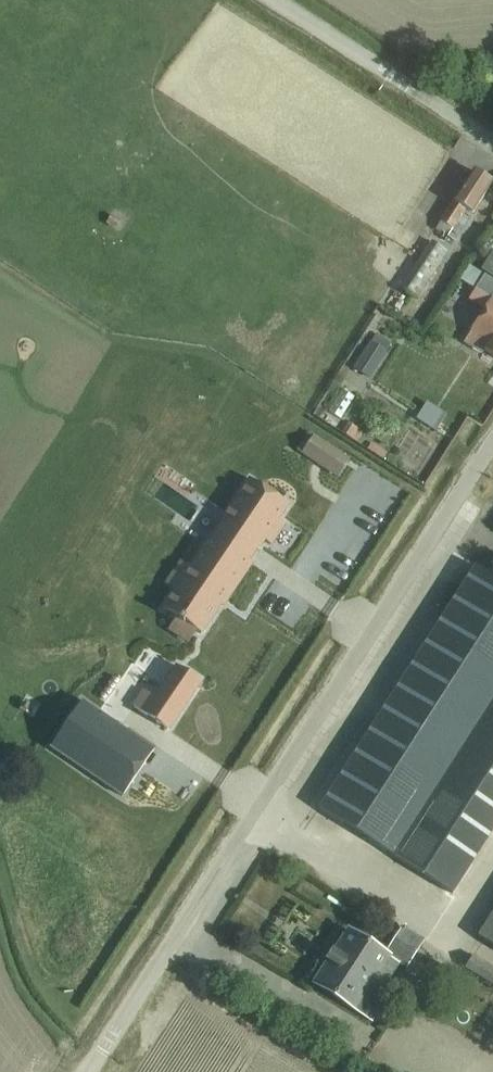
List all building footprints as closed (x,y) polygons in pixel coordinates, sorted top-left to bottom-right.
[(474,169),(439,222),(452,230),(456,233),(469,212),(472,214),(492,181),(474,169)] [(437,245),(406,292),(417,299),(448,251),(437,245)] [(492,276),(492,254),(483,270),(492,276)] [(459,279),(475,289),(492,300),(484,312),(471,331),(479,337),(489,344),(484,352),(492,358),(492,281),(484,275),(468,265),(459,279)] [(370,343),(353,369),(367,379),(384,353),(370,343)] [(424,433),(438,415),(419,400),(405,419),(424,433)] [(347,423),(341,433),(356,443),(362,433),(347,423)] [(314,436),(302,454),(338,478),(350,460),(314,436)] [(163,609),(176,618),(178,619),(177,620),(181,623),(185,626),(185,625),(186,625),(196,632),(198,633),(201,635),(218,609),(264,541),(270,545),(279,533),(285,524),(278,520),(283,513),(288,505),(250,480),(207,544),(190,568),(175,591),(163,609)] [(177,499),(168,530),(204,541),(213,509),(177,499)] [(319,809),(394,857),(452,895),(453,895),(492,831),(492,578),(475,566),(449,607),(367,735),(319,809)] [(110,684),(121,692),(138,669),(127,662),(110,684)] [(145,691),(134,707),(167,730),(200,682),(177,666),(155,699),(145,691)] [(82,701),(51,748),(77,765),(123,796),(154,750),(82,701)] [(478,937),(492,946),(492,947),(492,914),(478,937)] [(313,983),(373,1021),(384,1004),(380,1002),(390,987),(386,985),(399,964),(406,968),(424,941),(402,927),(386,952),(348,928),(313,983)] [(492,986),(492,967),(474,955),(466,969),(492,986)]
